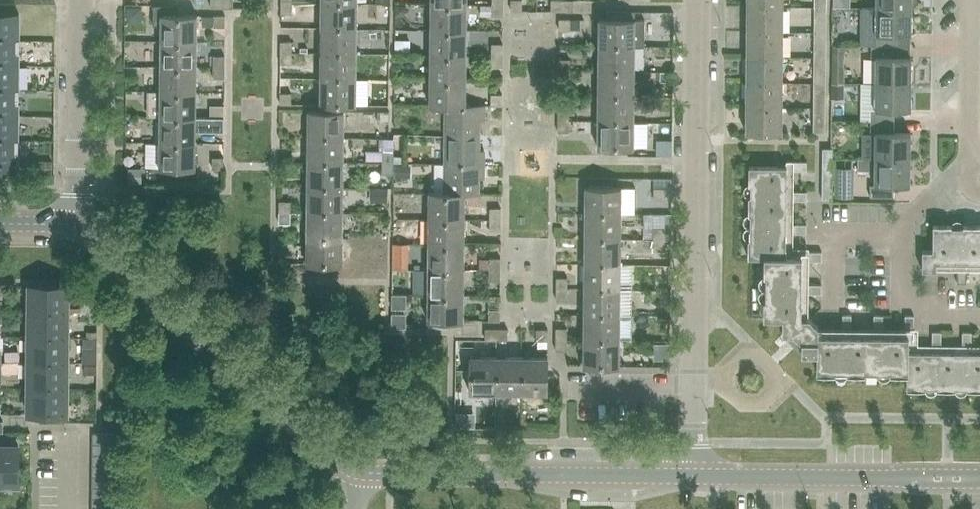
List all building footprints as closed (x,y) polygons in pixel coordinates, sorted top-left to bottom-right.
[(221,0),(210,0),(210,8),(221,8),(221,0)] [(233,8),(233,0),(221,0),(221,8),(233,8)] [(273,0),(262,0),(262,9),(273,9),(273,0)] [(510,11),(522,11),(522,0),(510,0),(510,11)] [(562,12),(562,0),(551,0),(550,11),(562,12)] [(573,12),(573,1),(562,0),(562,12),(573,12)] [(876,8),(911,8),(911,7),(914,7),(915,5),(915,0),(876,0),(876,8)] [(291,14),(292,2),(281,2),(281,14),(291,14)] [(356,28),(356,3),(320,2),(320,28),(356,28)] [(466,29),(466,4),(430,4),(430,29),(466,29)] [(153,5),(152,25),(161,25),(160,41),(196,41),(196,17),(196,15),(179,15),(179,5),(153,5)] [(503,16),(503,5),(492,5),(492,16),(503,16)] [(782,32),(782,7),(747,6),(746,32),(782,32)] [(876,8),(862,8),(861,45),(871,45),(871,46),(910,46),(910,35),(911,35),(911,8),(876,8)] [(825,32),(825,12),(814,12),(814,32),(825,32)] [(0,13),(0,40),(17,40),(17,13),(0,13)] [(213,27),(224,27),(225,16),(213,15),(213,27)] [(599,21),(598,46),(634,46),(644,46),(644,20),(634,20),(609,19),(605,19),(599,19),(599,21)] [(570,31),(570,30),(578,30),(578,20),(571,20),(559,20),(559,31),(570,31)] [(356,54),(356,28),(320,28),(320,53),(356,54)] [(430,54),(466,54),(466,29),(430,29),(430,54)] [(782,57),(782,32),(746,32),(746,57),(782,57)] [(825,53),(825,32),(814,32),(813,53),(825,53)] [(17,40),(0,40),(0,65),(16,65),(17,40)] [(196,66),(196,41),(160,41),(160,66),(196,66)] [(280,53),(292,53),(292,42),(280,42),(280,53)] [(143,55),(143,44),(121,44),(121,55),(143,55)] [(502,55),(502,45),(491,44),(491,55),(502,55)] [(634,71),(634,46),(598,46),(598,71),(634,71)] [(910,57),(910,46),(871,46),(871,57),(875,58),(875,83),(911,84),(911,57),(910,57)] [(291,65),(292,53),(280,53),(280,64),(291,65)] [(356,79),(356,54),(320,53),(319,79),(356,79)] [(466,80),(466,54),(430,54),(430,80),(466,80)] [(502,67),(502,55),(491,55),(491,67),(502,67)] [(213,67),(224,67),(225,56),(207,56),(207,67),(213,67)] [(781,82),(782,57),(746,57),(746,82),(781,82)] [(558,71),(570,71),(570,60),(559,60),(558,71)] [(825,83),(825,63),(813,63),(813,83),(825,83)] [(16,65),(0,65),(0,90),(16,90),(16,65)] [(195,91),(196,66),(160,66),(160,91),(195,91)] [(224,79),(224,67),(213,67),(213,79),(224,79)] [(569,83),(570,71),(558,71),(558,82),(569,83)] [(633,96),(634,71),(598,71),(598,96),(633,96)] [(355,105),(356,79),(319,79),(319,105),(355,105)] [(465,105),(466,80),(430,80),(429,106),(445,106),(445,105),(465,105)] [(781,108),(781,82),(746,82),(745,107),(781,108)] [(825,103),(825,83),(813,83),(813,103),(825,103)] [(910,110),(911,84),(875,83),(875,109),(870,109),(870,121),(894,121),(894,110),(910,110)] [(0,90),(0,115),(16,115),(16,90),(0,90)] [(195,117),(195,91),(160,91),(160,116),(195,117)] [(279,105),(291,105),(291,93),(280,94),(279,105)] [(501,106),(502,95),(491,95),(491,106),(501,106)] [(633,122),(633,96),(598,96),(597,121),(633,122)] [(444,135),(479,135),(479,120),(484,120),(484,105),(465,105),(445,105),(445,106),(444,135)] [(224,107),(223,107),(213,107),(212,117),(224,117),(224,107)] [(781,133),(781,108),(745,107),(745,133),(781,133)] [(343,137),(343,112),(343,110),(307,110),(307,136),(343,137)] [(558,121),(569,121),(569,110),(558,110),(558,121)] [(378,123),(389,124),(389,112),(378,112),(378,123)] [(825,113),(824,113),(813,113),(812,134),(824,134),(825,113)] [(16,115),(0,115),(0,140),(16,141),(16,115)] [(212,117),(195,117),(160,116),(159,142),(195,142),(195,131),(223,132),(224,117),(212,117)] [(569,133),(569,121),(558,121),(558,133),(569,133)] [(633,148),(633,122),(597,121),(597,147),(633,148)] [(894,133),(894,121),(870,121),(870,133),(862,133),(861,159),(874,159),(910,159),(910,133),(894,133)] [(124,169),(136,169),(136,146),(142,146),(142,131),(125,131),(124,169)] [(479,150),(479,135),(444,135),(444,163),(483,164),(484,150),(479,150)] [(342,162),(343,137),(307,136),(307,162),(342,162)] [(16,141),(0,140),(0,167),(15,167),(16,141)] [(195,168),(195,142),(159,142),(159,168),(195,168)] [(822,199),(832,199),(832,149),(822,149),(822,199)] [(394,152),(388,152),(382,152),(382,163),(393,163),(394,152)] [(223,158),(212,158),(212,170),(223,170),(223,158)] [(910,186),(910,159),(874,159),(874,185),(870,185),(870,197),(894,197),(894,186),(910,186)] [(342,187),(342,162),(307,162),(306,187),(342,187)] [(794,192),(794,170),(806,170),(807,162),(786,162),(786,167),(749,166),(748,197),(786,197),(806,198),(806,192),(794,192)] [(393,175),(393,163),(382,163),(382,174),(393,175)] [(483,178),(483,164),(444,163),(444,192),(464,194),(479,194),(479,178),(483,178)] [(835,169),(835,197),(850,197),(850,169),(835,169)] [(342,213),(342,187),(306,187),(306,212),(342,213)] [(584,213),(620,214),(620,187),(584,187),(584,213)] [(665,189),(654,189),(653,200),(665,200),(665,189)] [(464,194),(444,192),(428,192),(428,218),(464,218),(464,194)] [(806,198),(786,197),(748,197),(748,215),(750,215),(750,227),(747,226),(747,227),(786,227),(806,228),(806,224),(793,224),(794,201),(806,201),(806,198)] [(279,212),(290,212),(290,201),(279,201),(279,212)] [(501,209),(500,209),(490,208),(489,219),(501,219),(501,209)] [(279,212),(279,224),(290,224),(290,212),(279,212)] [(342,238),(342,213),(306,212),(306,237),(342,238)] [(620,239),(620,214),(584,213),(584,239),(620,239)] [(670,239),(670,214),(643,214),(643,239),(653,239),(670,239)] [(428,244),(464,244),(464,218),(428,218),(428,244)] [(500,231),(501,219),(489,219),(489,231),(500,231)] [(963,263),(963,226),(933,225),(932,251),(922,250),(922,270),(936,271),(936,263),(957,263),(957,283),(966,283),(966,263),(963,263)] [(963,226),(963,263),(966,263),(979,263),(979,226),(963,226)] [(806,228),(786,227),(747,227),(747,228),(750,228),(750,239),(748,239),(748,258),(764,258),(764,257),(822,258),(822,252),(809,252),(809,248),(793,248),(793,233),(806,233),(806,228)] [(341,264),(342,238),(306,237),(306,264),(341,264)] [(620,264),(620,239),(584,239),(584,264),(620,264)] [(670,251),(670,239),(653,239),(653,251),(670,251)] [(464,269),(464,244),(428,244),(428,269),(464,269)] [(278,253),(278,264),(290,264),(290,253),(278,253)] [(822,261),(822,258),(764,257),(764,258),(764,288),(801,288),(821,289),(821,285),(809,285),(809,261),(822,261)] [(500,269),(500,259),(489,259),(489,269),(500,269)] [(619,290),(620,264),(584,264),(583,289),(619,290)] [(463,294),(464,269),(428,269),(427,294),(463,294)] [(500,282),(500,269),(489,269),(489,281),(500,282)] [(556,289),(567,289),(568,278),(556,278),(556,289)] [(29,287),(28,312),(68,312),(68,287),(68,285),(29,285),(29,287)] [(821,289),(801,288),(764,288),(763,318),(782,318),(782,334),(788,340),(792,344),(801,353),(817,353),(816,372),(847,373),(848,315),(842,315),(842,327),(818,327),(814,323),(809,317),(809,294),(821,294),(821,289)] [(567,301),(567,289),(556,289),(556,300),(567,301)] [(619,315),(619,290),(583,289),(583,314),(619,315)] [(463,321),(463,294),(427,294),(427,321),(463,321)] [(500,322),(499,311),(489,310),(488,322),(500,322)] [(28,312),(28,337),(67,338),(68,312),(28,312)] [(619,340),(619,315),(583,314),(583,340),(619,340)] [(873,327),(851,327),(851,315),(848,315),(847,373),(865,373),(865,371),(877,371),(877,374),(878,315),(873,315),(873,327)] [(904,328),(882,327),(883,315),(878,315),(877,374),(878,374),(878,371),(890,371),(890,373),(906,373),(908,373),(909,316),(905,316),(904,328)] [(918,328),(914,328),(914,316),(909,316),(908,373),(906,373),(906,389),(937,390),(938,332),(932,332),(932,345),(918,345),(918,328)] [(555,339),(567,339),(567,329),(556,328),(555,339)] [(496,341),(496,329),(485,329),(485,341),(496,341)] [(508,341),(508,329),(496,329),(496,341),(508,341)] [(536,341),(548,341),(548,330),(536,329),(536,341)] [(962,346),(941,345),(941,332),(938,332),(937,390),(967,390),(968,332),(962,332),(962,346)] [(971,346),(971,332),(968,332),(967,390),(979,390),(979,346),(971,346)] [(28,337),(28,362),(67,363),(67,338),(28,337)] [(567,351),(567,339),(555,339),(555,351),(567,351)] [(619,366),(619,340),(583,340),(582,366),(619,366)] [(495,393),(496,356),(469,356),(469,392),(495,393)] [(521,393),(521,357),(496,356),(495,393),(521,393)] [(547,393),(547,357),(521,357),(521,393),(547,393)] [(28,362),(27,387),(67,388),(67,363),(28,362)] [(27,414),(41,415),(66,415),(67,388),(27,387),(27,414)] [(113,433),(102,433),(92,433),(91,444),(112,444),(113,433)] [(112,454),(112,444),(91,444),(91,454),(112,454)] [(18,485),(18,445),(0,445),(0,485),(18,485)] [(112,466),(112,454),(91,454),(91,465),(112,466)] [(112,476),(112,466),(91,465),(91,476),(112,476)] [(112,487),(112,476),(91,476),(91,486),(112,487)] [(112,497),(112,487),(91,486),(91,497),(112,497)] [(112,508),(112,497),(91,497),(91,508),(112,508)]
